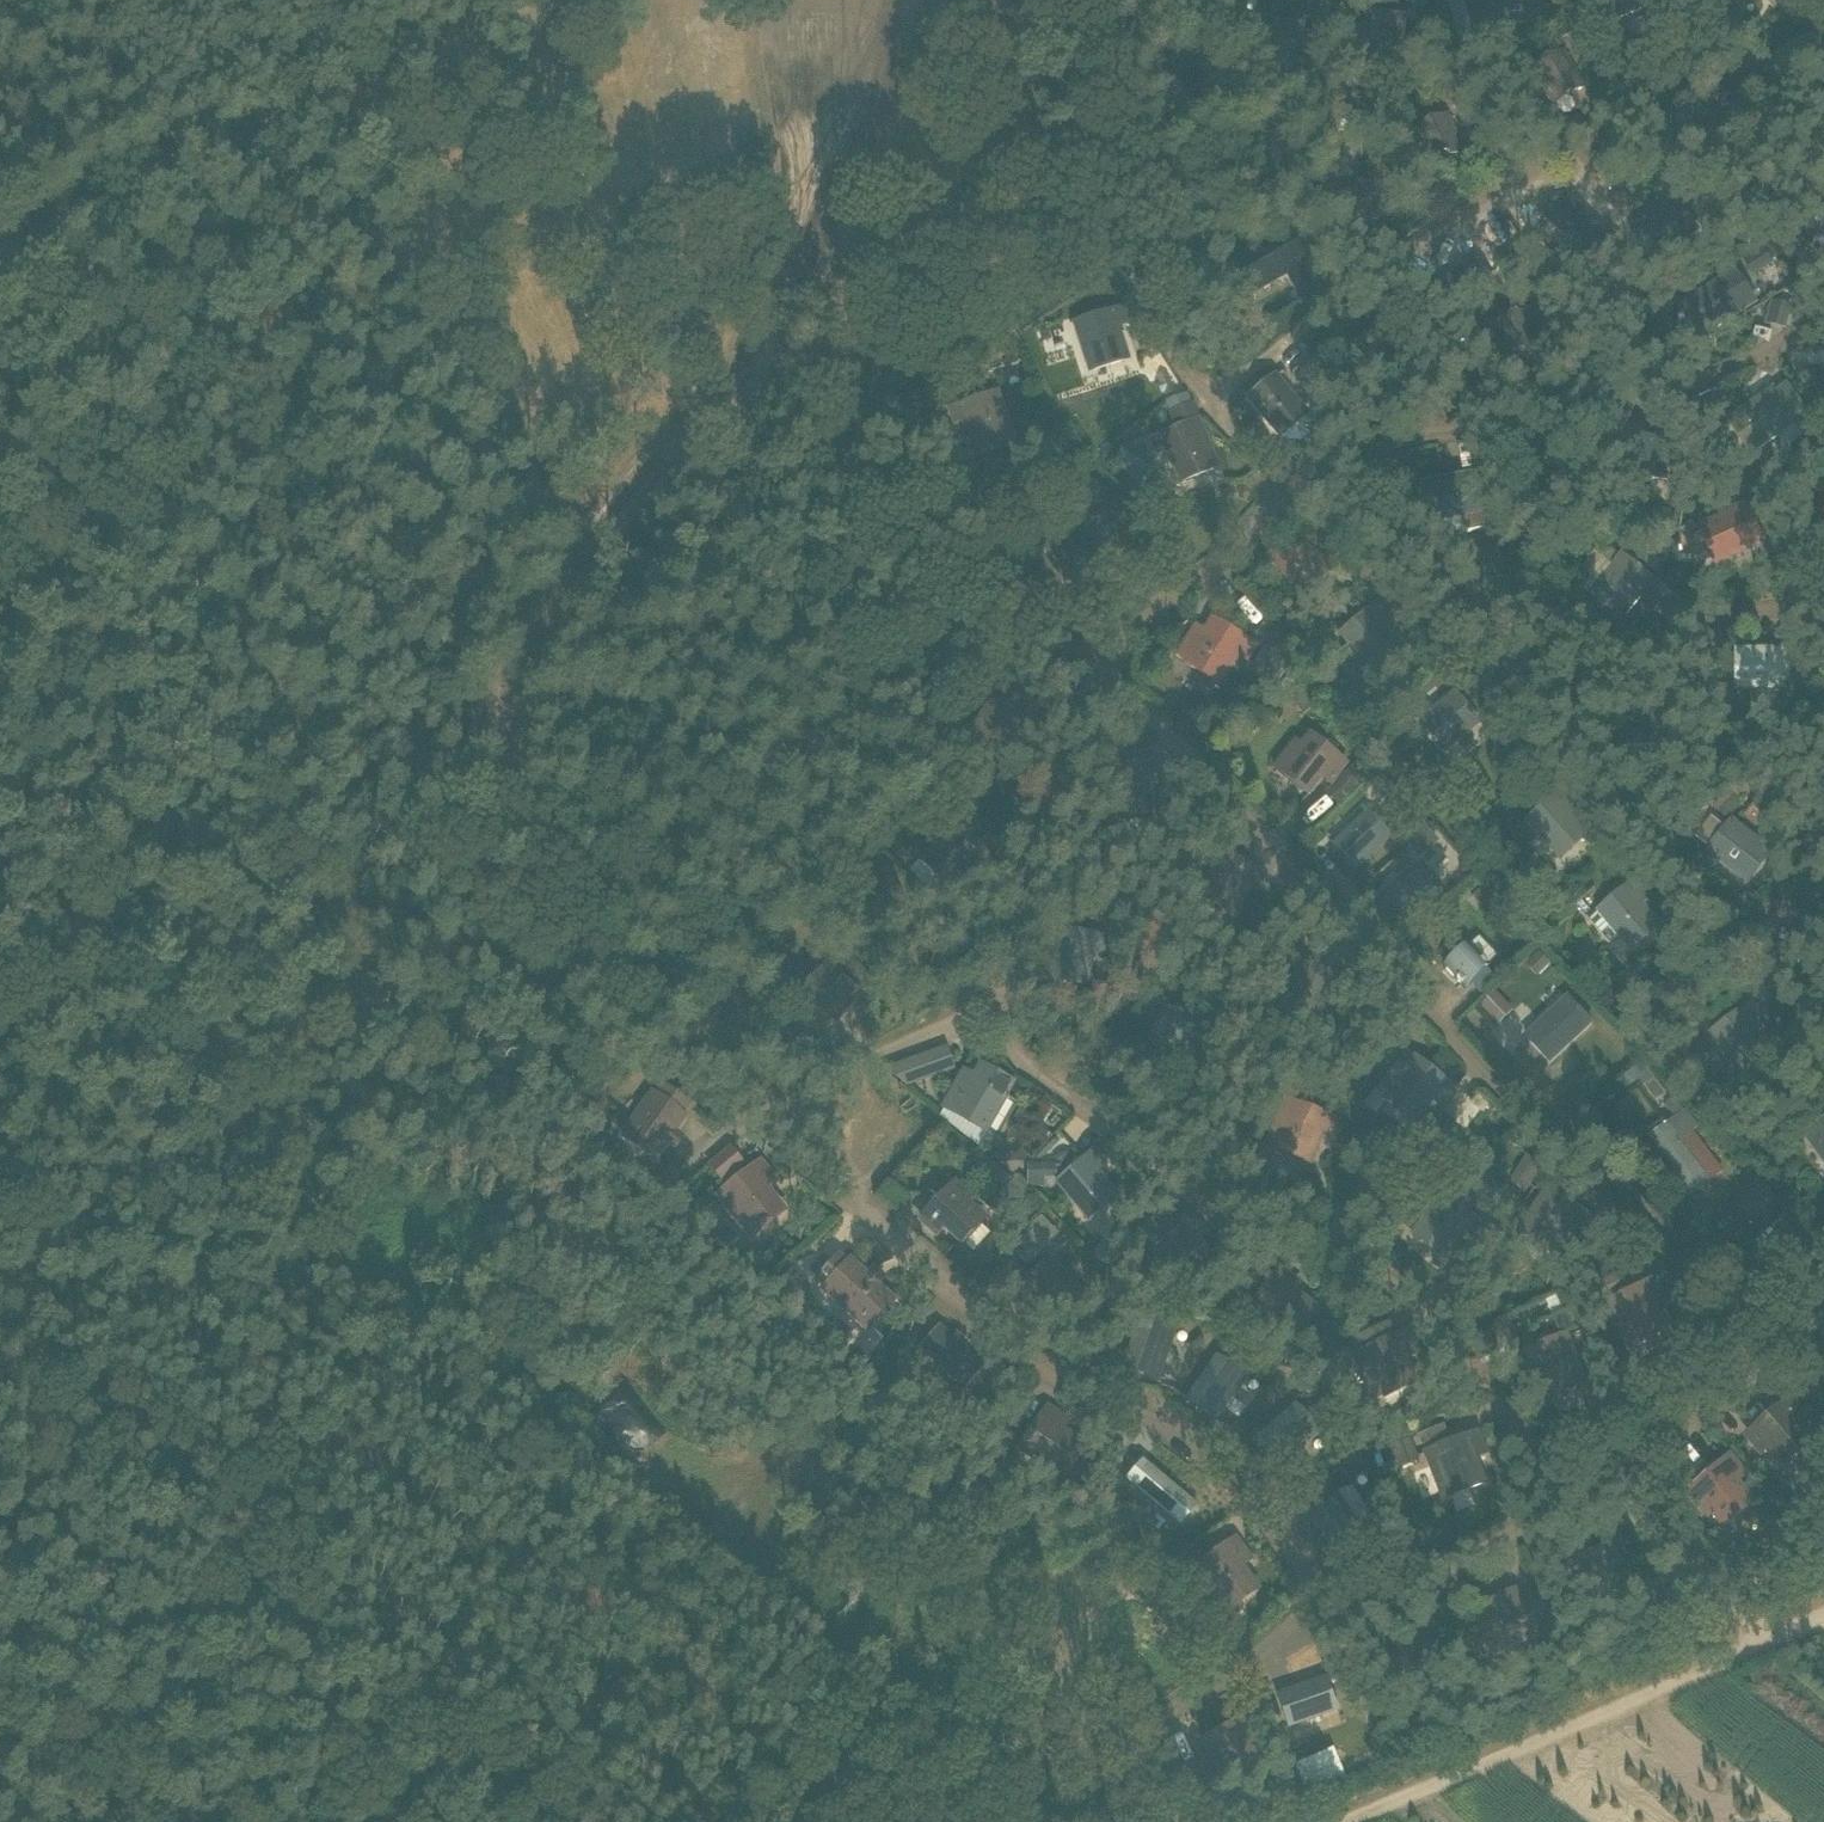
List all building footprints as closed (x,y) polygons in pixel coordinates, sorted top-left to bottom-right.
[(1450,2),(1463,47),(1496,38),(1485,0),(1457,0),(1450,2)] [(1591,24),(1586,10),(1567,18),(1573,32),(1591,24)] [(1390,17),(1375,15),(1370,49),(1404,54),(1410,14),(1391,11),(1390,17)] [(1553,103),(1584,86),(1564,50),(1534,67),(1553,103)] [(1434,166),(1465,150),(1448,115),(1416,132),(1434,166)] [(1283,235),(1233,263),(1251,294),(1300,265),(1283,235)] [(1540,252),(1533,241),(1521,249),(1529,260),(1540,252)] [(1755,277),(1774,263),(1762,246),(1743,261),(1755,277)] [(1524,263),(1516,252),(1505,260),(1512,271),(1524,263)] [(1702,337),(1754,304),(1734,272),(1682,306),(1702,337)] [(1307,275),(1292,283),(1303,303),(1318,294),(1307,275)] [(1126,324),(1121,310),(1073,325),(1087,369),(1125,357),(1115,327),(1126,324)] [(1276,378),(1249,400),(1280,437),(1282,435),(1288,442),(1300,443),(1310,435),(1310,424),(1304,416),(1307,415),(1276,378)] [(1328,385),(1315,395),(1337,424),(1350,414),(1328,385)] [(972,455),(1014,441),(996,389),(945,407),(951,425),(960,422),(961,428),(963,427),(972,455)] [(1798,421),(1792,425),(1771,393),(1726,424),(1749,457),(1778,438),(1786,449),(1807,435),(1798,421)] [(1219,468),(1198,417),(1147,438),(1155,457),(1162,453),(1164,458),(1167,457),(1178,485),(1219,468)] [(1477,476),(1453,480),(1453,478),(1450,477),(1441,478),(1439,481),(1439,482),(1424,485),(1426,497),(1424,497),(1425,506),(1428,506),(1430,521),(1461,516),(1464,533),(1486,528),(1477,476)] [(1761,543),(1745,507),(1732,512),(1734,516),(1702,530),(1717,563),(1761,543)] [(1305,526),(1270,556),(1300,592),(1327,569),(1311,550),(1316,545),(1312,540),(1315,537),(1305,526)] [(1656,612),(1670,594),(1623,557),(1593,594),(1622,617),(1638,598),(1656,612)] [(1391,621),(1378,604),(1339,636),(1347,646),(1337,655),(1348,667),(1346,669),(1356,681),(1398,648),(1383,629),(1391,621)] [(1246,658),(1253,646),(1214,621),(1206,633),(1197,627),(1180,655),(1219,679),(1236,652),(1246,658)] [(1749,691),(1750,710),(1774,709),(1774,691),(1791,691),(1791,647),(1734,648),(1734,691),(1749,691)] [(1416,715),(1445,749),(1478,721),(1455,694),(1433,713),(1427,705),(1416,715)] [(1273,768),(1311,796),(1324,779),(1331,784),(1348,763),(1309,732),(1301,744),(1295,739),(1273,768)] [(1376,766),(1368,757),(1359,765),(1368,774),(1376,766)] [(1528,822),(1559,857),(1588,832),(1566,808),(1574,801),(1565,790),(1528,822)] [(1333,847),(1359,871),(1393,836),(1367,811),(1333,847)] [(1711,853),(1749,883),(1771,855),(1733,825),(1711,853)] [(975,878),(991,864),(958,827),(923,858),(948,886),(967,869),(975,878)] [(1263,873),(1221,856),(1204,898),(1234,911),(1247,882),(1258,887),(1263,873)] [(1444,892),(1420,866),(1385,898),(1408,924),(1444,892)] [(1646,893),(1637,881),(1599,912),(1601,914),(1593,920),(1611,942),(1619,935),(1629,948),(1657,924),(1637,900),(1646,893)] [(1480,890),(1472,897),(1480,906),(1487,900),(1480,890)] [(956,922),(945,934),(957,945),(968,933),(956,922)] [(1084,982),(1092,937),(1058,931),(1050,976),(1084,982)] [(1487,969),(1466,947),(1444,968),(1465,990),(1487,969)] [(739,953),(730,963),(737,969),(745,959),(739,953)] [(1540,973),(1550,964),(1540,954),(1531,964),(1540,973)] [(1480,1006),(1494,1020),(1509,1006),(1495,991),(1480,1006)] [(1592,1024),(1568,998),(1526,1037),(1549,1063),(1592,1024)] [(1760,1016),(1751,1005),(1710,1035),(1738,1072),(1770,1049),(1751,1023),(1760,1016)] [(1182,1066),(1198,1022),(1165,1010),(1149,1053),(1182,1066)] [(898,1089),(939,1075),(930,1051),(890,1065),(898,1089)] [(1407,1071),(1399,1064),(1379,1091),(1417,1124),(1434,1102),(1438,1106),(1452,1087),(1415,1059),(1407,1071)] [(1616,1098),(1641,1133),(1660,1119),(1634,1084),(1647,1074),(1639,1064),(1622,1077),(1630,1088),(1616,1098)] [(1010,1087),(980,1070),(973,1083),(963,1077),(946,1106),(996,1135),(1013,1106),(1003,1100),(1010,1087)] [(655,1099),(651,1096),(625,1134),(656,1157),(683,1118),(680,1116),(686,1106),(662,1089),(655,1099)] [(1338,1119),(1285,1098),(1267,1143),(1309,1160),(1318,1137),(1329,1142),(1338,1119)] [(1651,1140),(1694,1193),(1724,1172),(1694,1131),(1701,1126),(1673,1098),(1664,1106),(1677,1120),(1651,1140)] [(585,1118),(600,1123),(605,1108),(590,1103),(585,1118)] [(1823,1165),(1823,1123),(1804,1138),(1823,1165)] [(973,1164),(983,1171),(990,1161),(956,1135),(947,1147),(972,1166),(973,1164)] [(1014,1175),(1029,1156),(1020,1150),(1016,1156),(1007,1157),(1000,1151),(994,1160),(1014,1175)] [(1093,1153),(1058,1183),(1088,1218),(1115,1195),(1094,1171),(1103,1164),(1093,1153)] [(1525,1192),(1542,1168),(1529,1159),(1512,1182),(1525,1192)] [(750,1234),(781,1210),(764,1189),(774,1182),(760,1165),(721,1197),(750,1234)] [(1056,1178),(1056,1165),(1027,1165),(1027,1178),(1056,1178)] [(1008,1221),(1030,1192),(1012,1178),(991,1205),(992,1214),(1000,1220),(1008,1221)] [(969,1198),(955,1185),(922,1222),(936,1234),(943,1227),(959,1241),(980,1218),(964,1204),(969,1198)] [(1487,1218),(1450,1190),(1416,1233),(1443,1255),(1463,1230),(1472,1237),(1487,1218)] [(1768,1191),(1744,1214),(1755,1225),(1779,1202),(1768,1191)] [(710,1195),(700,1205),(710,1215),(716,1209),(716,1201),(710,1195)] [(1187,1284),(1214,1258),(1197,1240),(1205,1232),(1190,1217),(1155,1250),(1187,1284)] [(1031,1236),(1010,1256),(1024,1270),(1044,1249),(1031,1236)] [(846,1267),(838,1259),(816,1283),(865,1328),(891,1300),(850,1262),(846,1267)] [(1048,1262),(1012,1298),(1028,1314),(1036,1305),(1054,1323),(1082,1296),(1048,1262)] [(1297,1283),(1279,1271),(1251,1311),(1290,1338),(1311,1307),(1290,1293),(1297,1283)] [(1627,1287),(1618,1272),(1597,1285),(1605,1299),(1627,1287)] [(1650,1283),(1610,1305),(1632,1346),(1662,1329),(1647,1301),(1657,1296),(1650,1283)] [(798,1298),(786,1309),(795,1317),(806,1306),(798,1298)] [(1593,1322),(1584,1304),(1553,1317),(1561,1336),(1593,1322)] [(1241,1316),(1232,1329),(1248,1340),(1257,1326),(1241,1316)] [(1159,1384),(1177,1329),(1140,1317),(1122,1372),(1159,1384)] [(1415,1353),(1406,1333),(1365,1352),(1369,1360),(1357,1365),(1372,1399),(1415,1380),(1404,1358),(1415,1353)] [(1583,1380),(1565,1336),(1522,1354),(1531,1375),(1541,1370),(1550,1393),(1583,1380)] [(1217,1425),(1249,1378),(1215,1356),(1183,1402),(1217,1425)] [(937,1409),(953,1386),(937,1375),(928,1369),(913,1358),(897,1382),(937,1409)] [(1277,1472),(1322,1435),(1296,1404),(1251,1441),(1277,1472)] [(1802,1419),(1790,1405),(1751,1438),(1763,1453),(1770,1446),(1784,1462),(1808,1442),(1794,1425),(1802,1419)] [(1060,1476),(1081,1444),(1060,1431),(1067,1421),(1048,1409),(1021,1450),(1060,1476)] [(1428,1453),(1445,1496),(1484,1481),(1472,1451),(1483,1447),(1478,1434),(1428,1453)] [(1192,1492),(1146,1458),(1131,1479),(1177,1512),(1192,1492)] [(1745,1475),(1730,1458),(1689,1493),(1720,1528),(1752,1500),(1736,1482),(1745,1475)] [(1385,1536),(1354,1487),(1320,1508),(1351,1557),(1385,1536)] [(1194,1571),(1223,1611),(1254,1587),(1239,1566),(1248,1559),(1235,1541),(1194,1571)] [(1173,1561),(1158,1572),(1167,1584),(1181,1573),(1173,1561)] [(1558,1623),(1543,1593),(1521,1603),(1516,1593),(1493,1604),(1498,1615),(1482,1623),(1497,1653),(1558,1623)] [(1570,1653),(1556,1650),(1552,1668),(1566,1671),(1570,1653)] [(1291,1700),(1304,1728),(1351,1707),(1338,1679),(1291,1700)] [(1225,1782),(1261,1767),(1250,1744),(1261,1739),(1251,1719),(1206,1740),(1225,1782)] [(1406,1735),(1399,1739),(1407,1751),(1419,1743),(1414,1736),(1406,1735)] [(1301,1800),(1291,1777),(1273,1785),(1283,1808),(1301,1800)]
